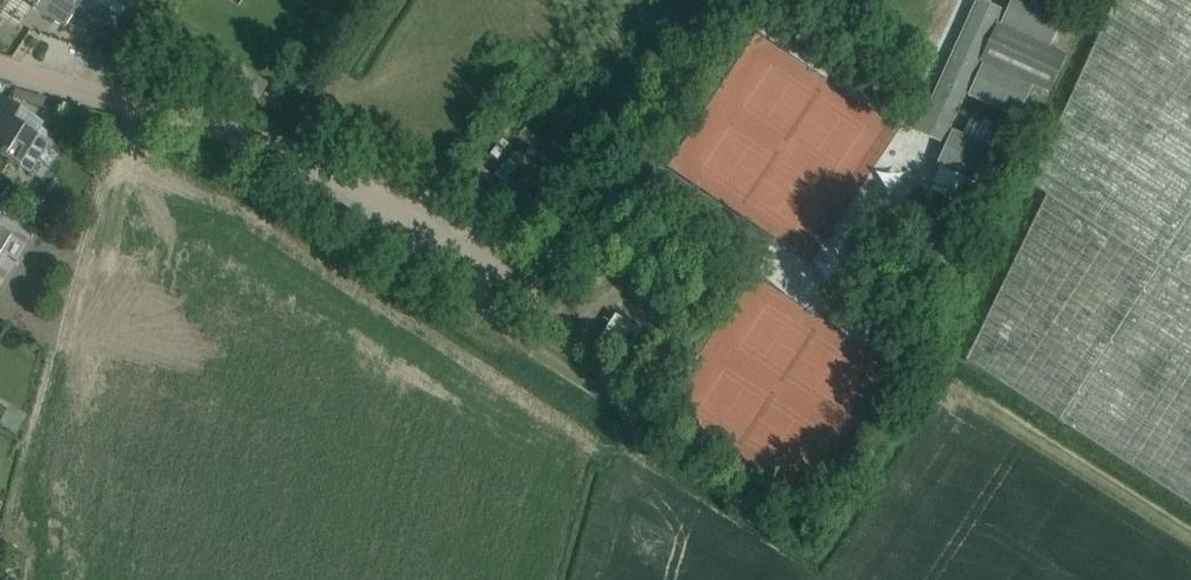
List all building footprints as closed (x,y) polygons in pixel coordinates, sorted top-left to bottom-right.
[(33,4),(31,7),(62,27),(76,6),(72,4),(75,0),(26,0),(33,4)] [(937,164),(985,186),(999,154),(960,135),(947,129),(963,94),(1015,118),(1031,85),(1048,92),(1065,53),(1049,46),(1063,15),(1036,2),(1032,0),(1011,0),(1005,14),(1001,11),(978,0),(976,0),(917,131),(942,142),(942,141),(946,143),(937,164)] [(1030,184),(1046,194),(1190,288),(1190,0),(1114,0),(1030,184)] [(270,111),(271,110),(277,101),(264,92),(257,102),(270,111)] [(566,136),(578,117),(539,92),(527,110),(566,136)] [(48,144),(33,135),(40,124),(0,99),(0,154),(30,173),(48,144)] [(967,119),(960,135),(999,154),(1007,138),(967,119)] [(965,359),(1190,505),(1190,288),(1046,194),(965,359)] [(11,233),(0,227),(0,252),(11,233)] [(892,309),(886,317),(900,326),(905,318),(892,309)] [(602,333),(594,346),(606,353),(611,346),(624,355),(639,331),(614,315),(613,316),(619,320),(608,337),(602,333)] [(0,472),(0,490),(11,486),(5,470),(0,472)]
